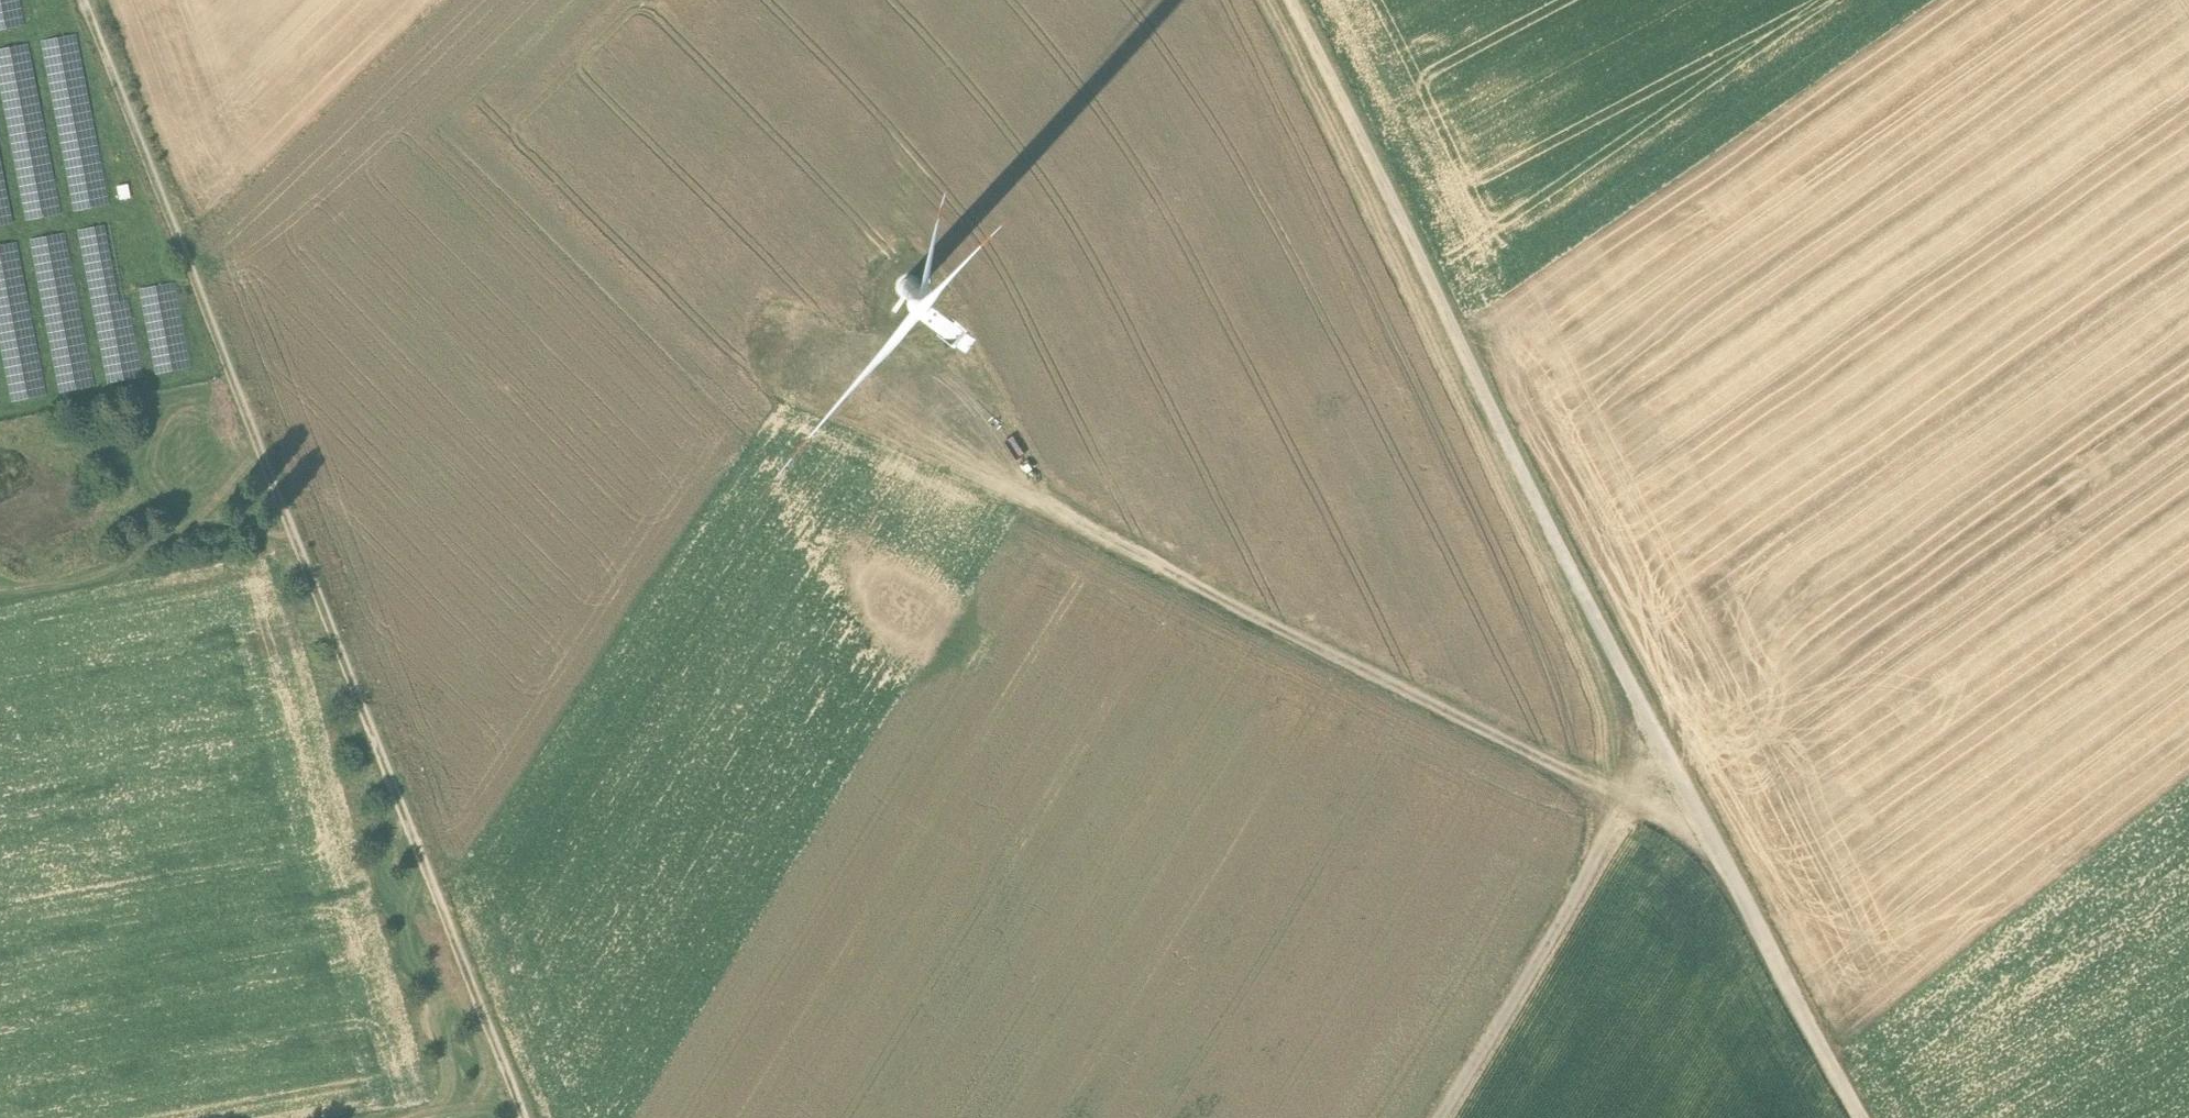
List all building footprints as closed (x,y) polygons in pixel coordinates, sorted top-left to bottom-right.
[(107,223),(81,228),(95,301),(121,296),(107,223)] [(0,244),(0,332),(12,399),(40,394),(34,360),(39,359),(18,241),(0,244)]
